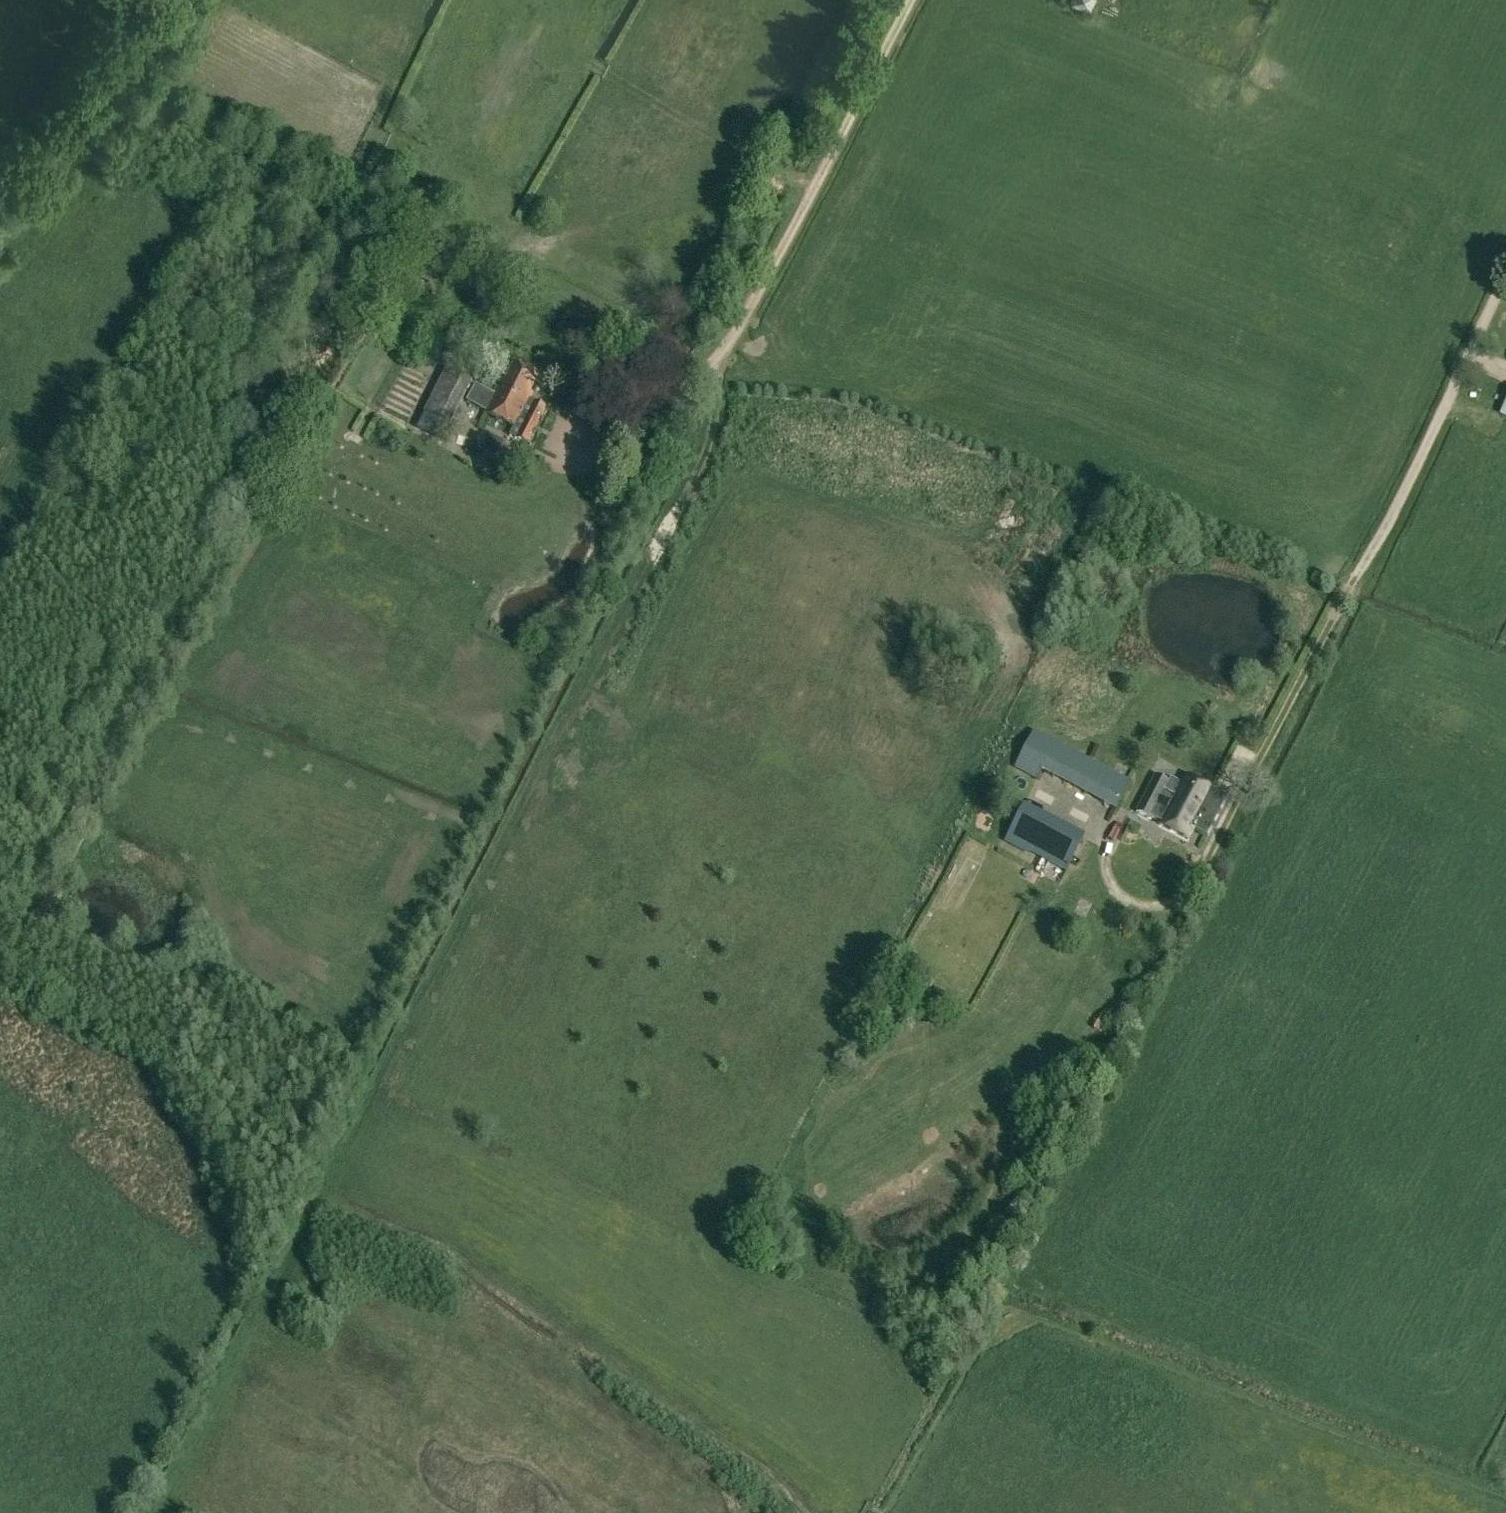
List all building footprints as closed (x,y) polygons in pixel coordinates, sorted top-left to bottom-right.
[(529,400),(532,394),(528,392),(536,377),(513,366),(504,382),(501,380),(485,412),(514,426),(509,436),(526,445),(545,408),(529,400)] [(424,413),(450,426),(471,383),(444,369),(424,413)] [(1016,768),(1037,779),(1042,770),(1054,776),(1068,750),(1035,733),(1016,768)] [(1106,770),(1099,784),(1106,788),(1100,800),(1116,808),(1130,782),(1124,779),(1106,770)] [(1160,822),(1158,824),(1187,840),(1193,829),(1205,835),(1225,800),(1212,793),(1212,792),(1184,777),(1180,784),(1171,779),(1168,784),(1155,776),(1136,813),(1150,820),(1151,817),(1160,822)] [(1022,849),(1038,818),(1030,813),(1013,845),(1022,849)] [(1065,874),(1073,858),(1079,846),(1084,837),(1057,823),(1038,860),(1065,874)]
